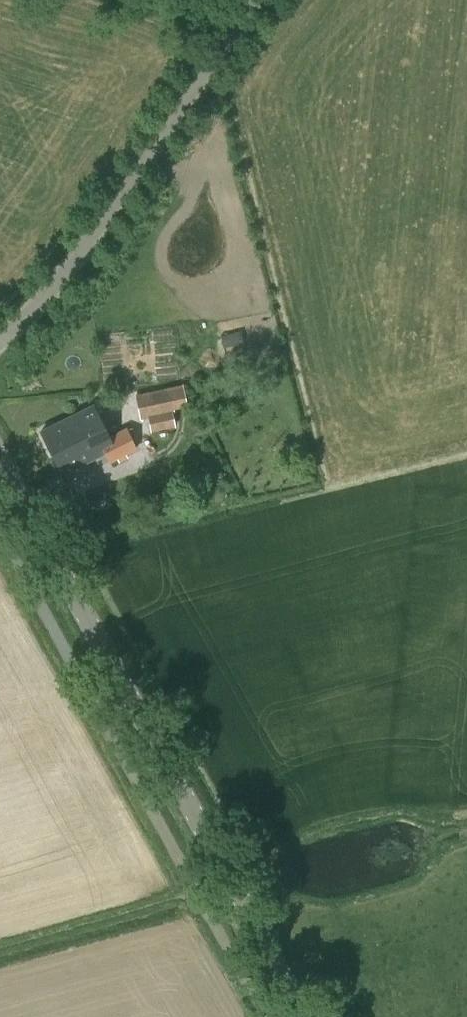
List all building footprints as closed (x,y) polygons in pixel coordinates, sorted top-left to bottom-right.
[(139,419),(148,417),(150,428),(176,423),(173,412),(175,412),(174,410),(188,407),(183,385),(135,395),(139,419)] [(135,448),(125,427),(106,437),(89,405),(39,430),(62,474),(104,452),(109,462),(117,458),(118,461),(127,457),(125,453),(135,448)]
